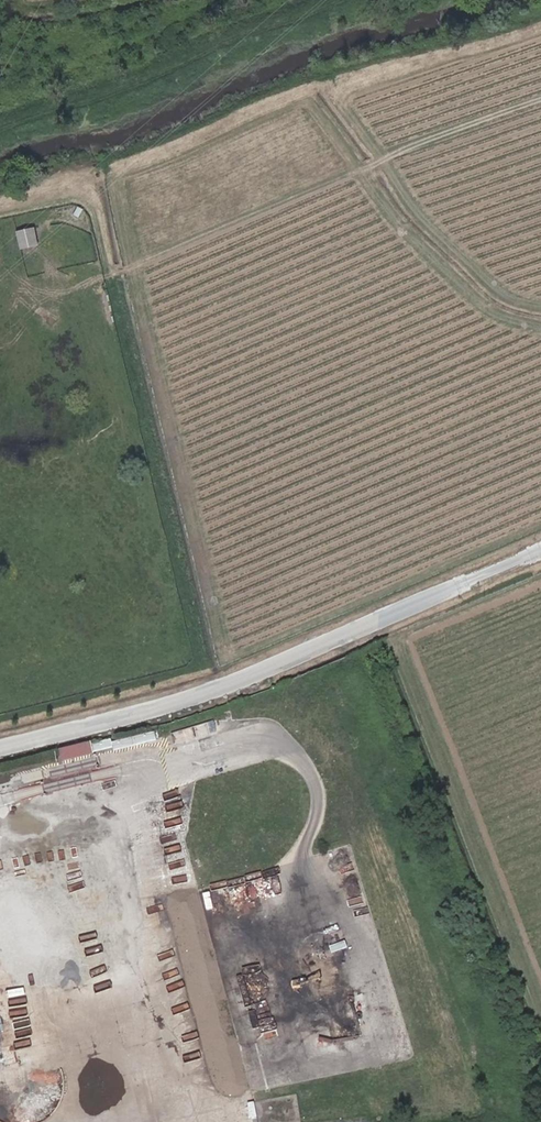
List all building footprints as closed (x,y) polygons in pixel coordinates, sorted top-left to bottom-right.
[(18,230),(22,249),(42,245),(37,226),(18,230)] [(65,760),(97,755),(95,743),(63,748),(65,760)]
